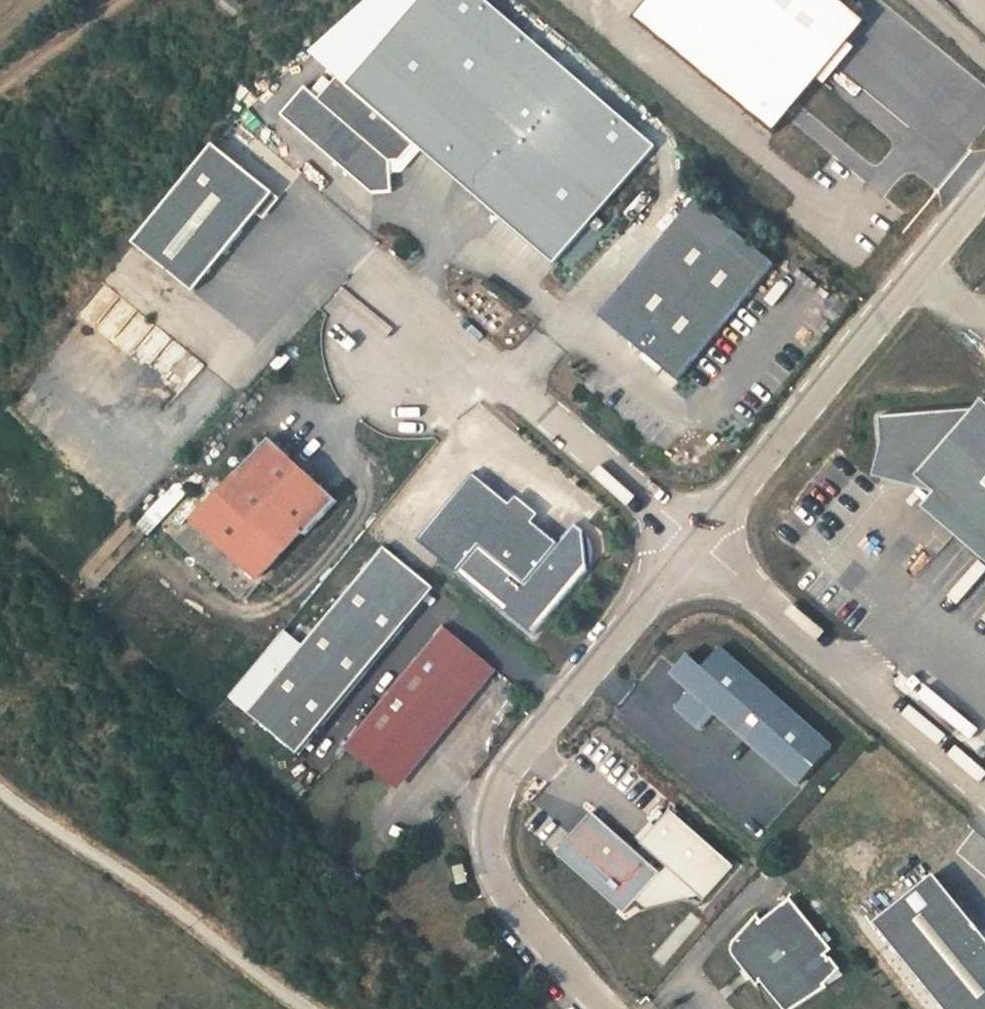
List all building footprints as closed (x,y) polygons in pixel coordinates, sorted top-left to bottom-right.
[(401,162),(416,144),(464,88),(605,211),(655,150),(480,0),(418,0),(345,85),(337,77),(318,99),(305,87),(281,115),(372,194),(392,193),(389,162),(401,162)] [(418,0),(372,0),(310,53),(337,77),(345,85),(418,0)] [(867,22),(841,0),(652,0),(635,20),(774,134),(867,22)] [(464,88),(416,144),(560,268),(605,211),(464,88)] [(273,194),(213,145),(133,243),(194,292),(273,194)] [(774,264),(695,199),(598,316),(678,381),(774,264)] [(188,351),(172,371),(188,385),(205,364),(188,351)] [(981,400),(974,409),(916,476),(984,536),(984,403),(981,400)] [(974,409),(878,416),(883,479),(916,476),(974,409)] [(337,502),(270,439),(221,492),(285,551),(302,533),(305,536),(337,502)] [(511,506),(472,474),(417,542),(534,638),(588,571),(584,531),(575,523),(558,544),(533,524),(540,516),(518,498),(511,506)] [(285,551),(221,492),(176,540),(240,599),(285,551)] [(423,578),(385,547),(285,669),(249,713),(299,754),(404,626),(392,616),(423,578)] [(404,626),(435,588),(423,578),(392,616),(404,626)] [(393,782),(490,665),(443,626),(347,744),(393,782)] [(832,748),(719,648),(701,668),(686,655),(675,668),(690,682),(686,686),(690,690),(675,707),(701,730),(716,713),(798,786),(832,748)] [(249,713),(285,669),(267,654),(231,698),(249,713)] [(704,900),(734,866),(670,810),(640,844),(666,866),(704,900)] [(660,873),(595,815),(562,852),(627,910),(634,902),(660,873)] [(468,882),(463,865),(453,867),(457,885),(468,882)] [(704,900),(666,866),(660,873),(634,902),(643,910),(684,900),(698,907),(704,900)] [(933,875),(874,923),(944,1008),(984,1008),(984,939),(980,932),(933,875)] [(756,916),(732,943),(731,947),(731,952),(731,953),(732,955),(733,957),(736,960),(756,985),(760,981),(783,1008),(795,1008),(827,987),(827,986),(825,985),(839,970),(840,969),(831,957),(828,959),(825,956),(832,950),(790,898),(761,921),(756,916)] [(839,970),(825,985),(827,986),(843,975),(839,970)]
